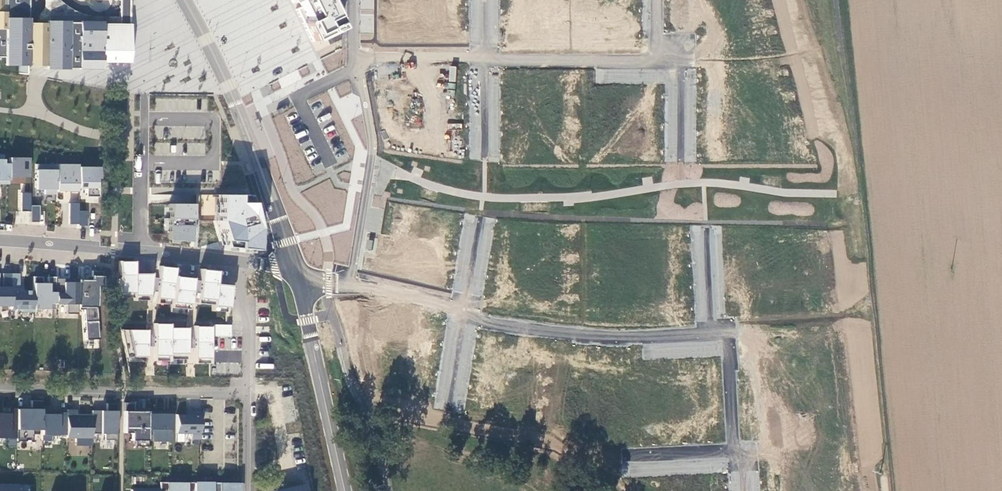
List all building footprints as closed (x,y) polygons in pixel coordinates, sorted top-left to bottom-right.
[(3,60),(3,67),(100,70),(100,63),(126,64),(126,24),(28,22),(28,0),(0,0),(0,59),(3,60)] [(291,4),(297,1),(298,5),(300,8),(295,11),(297,14),(303,28),(310,42),(337,28),(335,24),(339,22),(328,0),(289,0),(291,4)] [(524,34),(524,45),(545,45),(545,34),(524,34)] [(10,185),(10,177),(10,158),(7,158),(7,155),(0,155),(0,185),(10,185)] [(10,158),(10,177),(28,177),(28,158),(10,158)] [(58,192),(58,165),(35,165),(35,190),(45,190),(45,195),(55,195),(55,192),(58,192)] [(58,165),(58,192),(78,192),(78,188),(79,166),(58,165)] [(79,166),(78,188),(97,189),(97,166),(79,166)] [(30,211),(30,206),(30,193),(20,193),(20,212),(30,211)] [(225,240),(224,247),(254,250),(257,229),(247,195),(217,194),(217,220),(223,241),(225,240)] [(78,211),(78,203),(69,203),(69,224),(77,224),(77,226),(86,226),(86,211),(78,211)] [(168,204),(170,240),(191,242),(194,225),(193,204),(168,204)] [(30,206),(30,211),(30,222),(38,222),(38,206),(30,206)] [(691,225),(690,248),(703,248),(704,225),(691,225)] [(119,261),(119,293),(133,293),(134,295),(149,295),(151,273),(134,274),(133,260),(119,261)] [(161,266),(157,298),(171,299),(170,302),(188,303),(191,278),(174,276),(175,268),(161,266)] [(199,269),(197,297),(213,299),(212,306),(228,307),(230,285),(214,283),(215,271),(199,269)] [(10,274),(2,274),(2,287),(0,287),(0,307),(10,307),(10,274)] [(32,310),(32,290),(19,290),(19,274),(10,274),(10,307),(10,309),(32,310)] [(57,304),(57,293),(57,277),(47,277),(47,283),(43,283),(43,277),(33,276),(32,290),(32,310),(55,310),(55,304),(57,304)] [(80,306),(85,339),(101,338),(100,308),(101,276),(93,276),(93,281),(77,280),(77,306),(80,306)] [(57,293),(57,304),(67,305),(66,314),(77,314),(77,306),(77,280),(77,279),(69,279),(69,282),(63,282),(63,293),(57,293)] [(155,323),(155,355),(170,355),(170,353),(186,353),(187,327),(169,328),(170,323),(155,323)] [(231,337),(232,325),(215,324),(215,336),(231,337)] [(195,326),(195,358),(209,359),(210,326),(195,326)] [(122,329),(128,357),(147,356),(146,330),(122,329)] [(41,430),(41,406),(41,401),(31,401),(31,409),(16,409),(16,438),(16,441),(32,441),(32,430),(41,430)] [(148,429),(148,414),(148,411),(134,411),(134,403),(125,403),(124,432),(131,432),(131,440),(134,440),(134,445),(147,446),(148,429)] [(91,414),(91,434),(106,434),(106,441),(116,441),(116,404),(106,404),(107,410),(91,410),(91,414)] [(66,435),(66,412),(51,412),(51,406),(41,406),(41,430),(41,441),(52,441),(52,435),(66,435)] [(16,409),(9,409),(9,413),(0,413),(0,438),(16,438),(16,409)] [(91,434),(91,414),(77,414),(77,409),(66,409),(66,412),(66,435),(66,438),(75,438),(75,446),(91,446),(91,434)] [(200,440),(200,411),(186,411),(186,414),(175,414),(174,434),(191,434),(190,440),(200,440)] [(148,414),(148,429),(152,429),(152,441),(170,442),(171,414),(148,414)] [(186,483),(166,482),(160,482),(160,489),(160,490),(186,490),(186,483)] [(212,483),(186,483),(186,490),(212,490),(212,483)] [(302,483),(272,490),(304,490),(302,483)]
